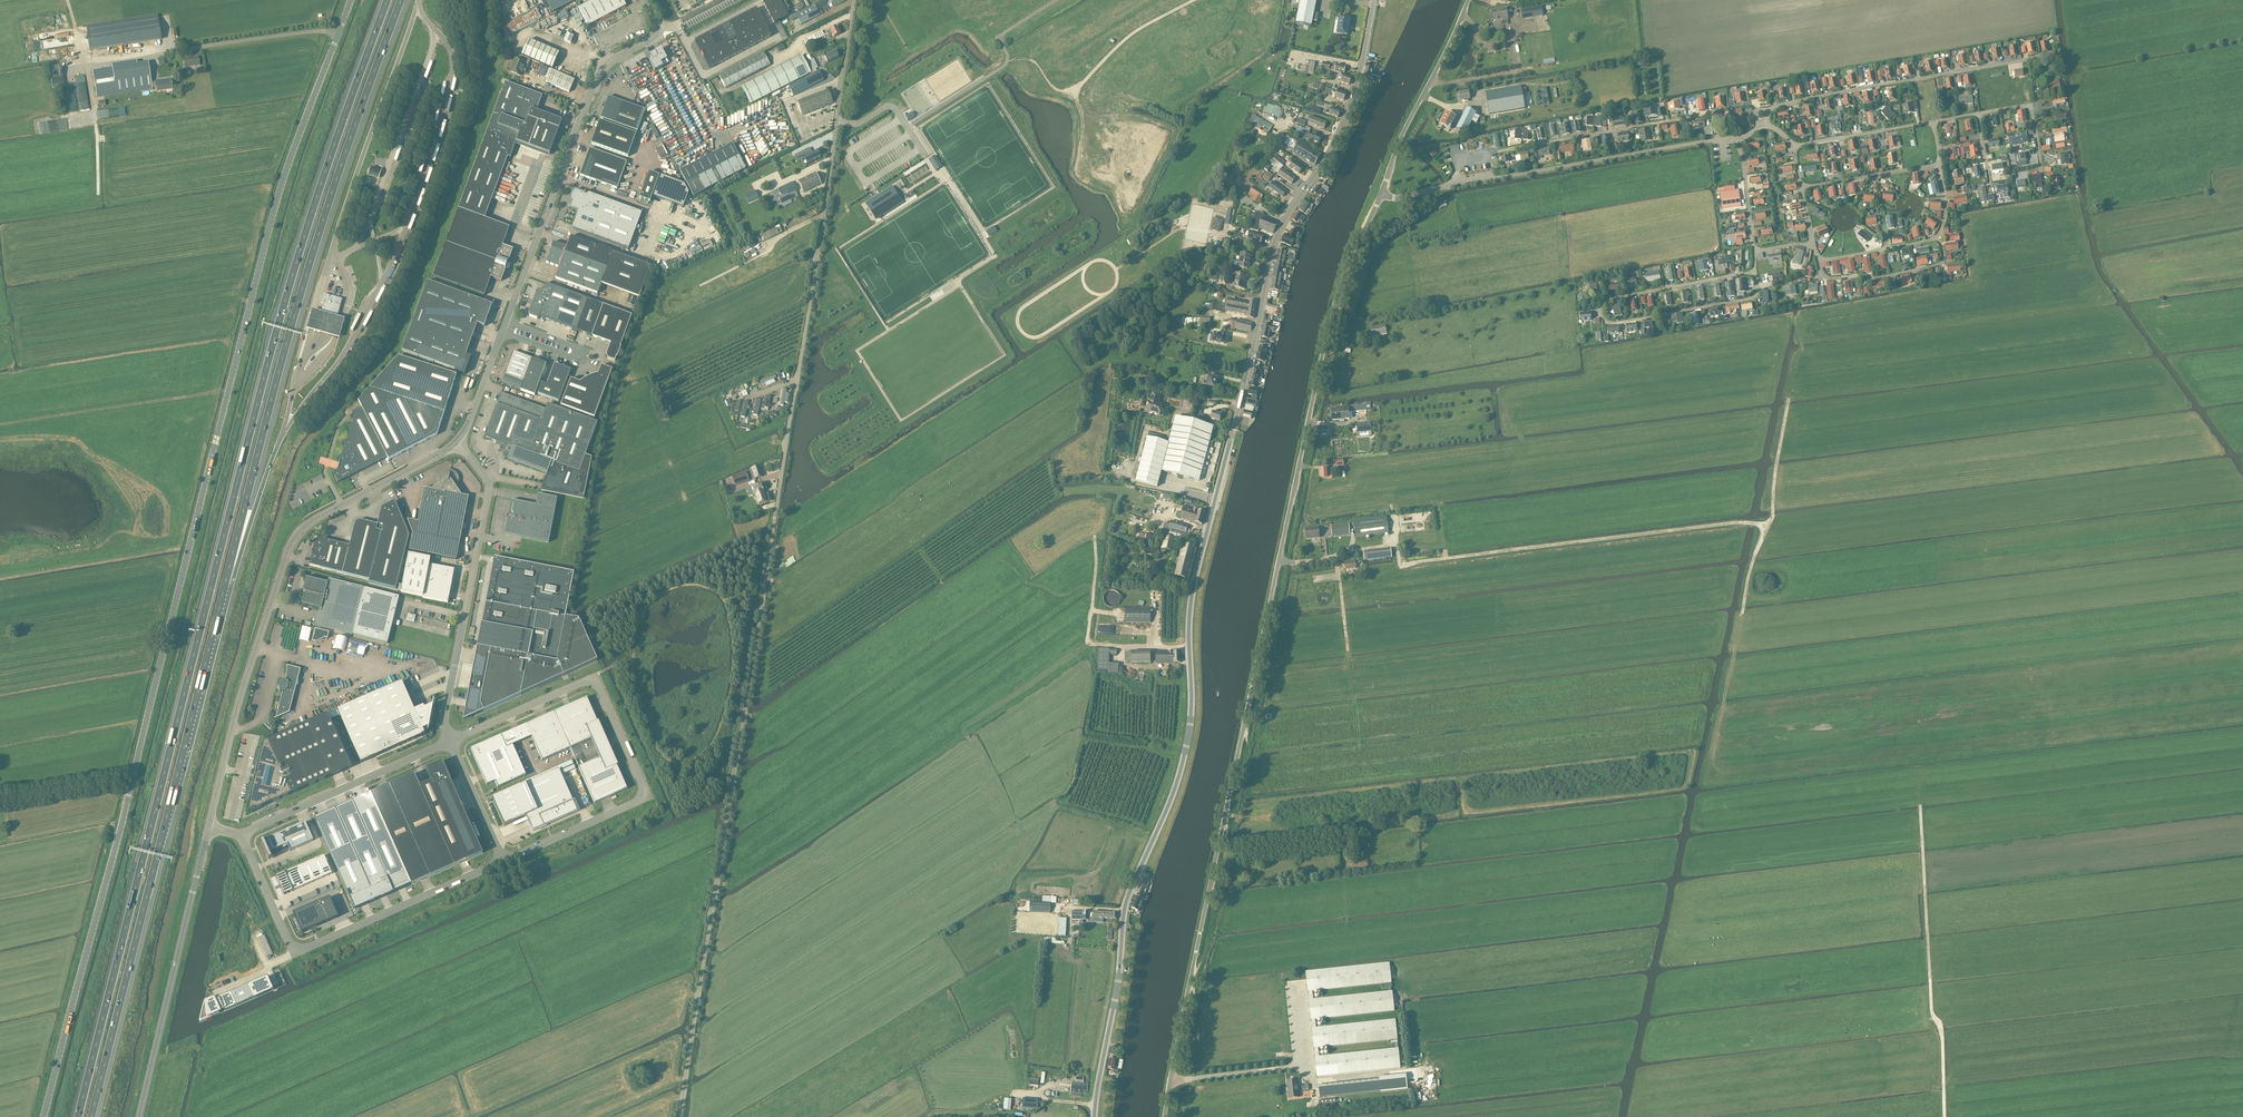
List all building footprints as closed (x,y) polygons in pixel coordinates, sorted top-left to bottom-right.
[(552,13),(577,0),(545,0),(552,13)] [(626,6),(622,0),(595,0),(578,9),(588,27),(626,6)] [(774,24),(788,16),(780,0),(762,0),(774,24)] [(796,16),(801,25),(819,15),(817,10),(828,5),(826,1),(825,0),(822,0),(814,4),(814,6),(796,16)] [(975,9),(986,16),(990,9),(983,4),(985,1),(983,0),(978,0),(977,1),(979,2),(975,9)] [(1056,14),(1062,17),(1069,6),(1063,2),(1065,0),(1064,0),(1061,0),(1058,4),(1061,6),(1056,14)] [(1170,2),(1178,6),(1176,9),(1182,13),(1183,10),(1181,9),(1185,3),(1181,0),(1171,0),(1170,2)] [(1317,0),(1301,0),(1296,23),(1311,26),(1317,0)] [(1254,2),(1251,8),(1262,15),(1266,9),(1268,10),(1269,7),(1264,4),(1262,6),(1254,2)] [(1069,6),(1062,17),(1068,21),(1073,13),(1076,15),(1079,10),(1076,8),(1075,10),(1069,6)] [(1250,7),(1247,13),(1255,18),(1253,21),(1258,25),(1260,22),(1258,21),(1262,15),(1251,8),(1250,7)] [(1543,16),(1541,7),(1522,10),(1523,19),(1543,16)] [(695,41),(710,69),(771,36),(756,8),(695,41)] [(1000,14),(997,20),(999,22),(1001,20),(1007,23),(1014,12),(1008,9),(1003,16),(1000,14)] [(1164,9),(1160,16),(1168,21),(1166,24),(1172,27),(1173,25),(1171,23),(1176,16),(1164,9)] [(1506,9),(1492,12),(1493,20),(1502,19),(1503,20),(1508,19),(1506,9)] [(1014,12),(1007,23),(1013,27),(1011,29),(1014,31),(1018,26),(1015,24),(1020,16),(1014,12)] [(527,13),(512,21),(518,31),(533,24),(527,13)] [(157,16),(86,27),(89,50),(161,39),(157,16)] [(1027,16),(1021,26),(1026,29),(1033,19),(1027,16)] [(1340,18),(1337,34),(1342,35),(1342,37),(1343,37),(1345,38),(1346,37),(1346,36),(1347,36),(1348,29),(1349,29),(1349,26),(1349,25),(1350,19),(1340,18)] [(1033,19),(1026,29),(1032,33),(1038,23),(1033,19)] [(1205,24),(1201,30),(1212,37),(1216,31),(1208,26),(1210,23),(1204,19),(1202,22),(1205,24)] [(1097,29),(1093,37),(1099,41),(1106,30),(1100,26),(1101,23),(1098,22),(1095,27),(1097,29)] [(1038,23),(1032,33),(1037,37),(1044,26),(1038,23)] [(1244,23),(1241,28),(1252,35),(1256,30),(1258,31),(1260,28),(1254,25),(1252,27),(1244,23)] [(1044,26),(1037,37),(1043,40),(1050,30),(1044,26)] [(821,31),(803,41),(806,46),(824,36),(827,34),(828,36),(832,34),(833,37),(840,34),(836,27),(829,30),(830,30),(826,32),(826,33),(823,34),(821,31)] [(1241,28),(1237,34),(1245,39),(1243,42),(1249,46),(1250,43),(1248,41),(1252,35),(1241,28)] [(1050,30),(1043,40),(1049,44),(1055,34),(1050,30)] [(1212,37),(1201,30),(1197,35),(1195,34),(1193,37),(1199,40),(1201,38),(1208,42),(1212,37)] [(1055,34),(1049,44),(1054,47),(1061,37),(1055,34)] [(46,41),(47,48),(71,44),(70,37),(46,41)] [(552,69),(559,54),(527,40),(521,55),(552,69)] [(1059,47),(1056,53),(1059,55),(1060,53),(1066,56),(1073,45),(1067,41),(1062,49),(1059,47)] [(1230,41),(1226,46),(1237,53),(1241,48),(1243,49),(1245,46),(1239,43),(1237,45),(1230,41)] [(1073,45),(1066,56),(1072,60),(1070,62),(1073,64),(1077,58),(1074,57),(1079,49),(1073,45)] [(1226,46),(1222,52),(1230,57),(1228,60),(1234,64),(1236,61),(1234,59),(1237,53),(1226,46)] [(652,59),(649,61),(655,71),(663,67),(663,66),(661,63),(667,59),(661,48),(654,52),(655,52),(650,55),(652,59)] [(824,54),(819,56),(821,61),(824,59),(825,59),(827,62),(827,64),(839,58),(835,51),(825,56),(824,54)] [(1080,58),(1076,64),(1079,66),(1080,63),(1087,68),(1094,57),(1087,52),(1082,60),(1080,58)] [(725,89),(770,66),(763,53),(719,77),(725,89)] [(750,104),(811,73),(802,56),(741,87),(750,104)] [(1163,56),(1157,66),(1162,69),(1168,59),(1163,56)] [(198,57),(184,60),(185,67),(199,65),(198,57)] [(815,58),(808,62),(813,71),(819,67),(815,58)] [(521,76),(526,63),(515,59),(510,72),(521,76)] [(1168,59),(1162,69),(1167,72),(1173,62),(1168,59)] [(1215,59),(1211,66),(1222,73),(1226,66),(1229,67),(1230,65),(1225,61),(1223,64),(1215,59)] [(1940,60),(1942,70),(1949,68),(1947,59),(1940,60)] [(808,61),(805,62),(812,74),(814,73),(813,71),(808,62),(808,61)] [(148,62),(93,71),(97,97),(146,89),(147,91),(152,90),(152,88),(155,87),(156,92),(172,90),(171,80),(155,82),(151,83),(148,62)] [(1173,62),(1167,72),(1172,76),(1179,66),(1173,62)] [(1300,66),(1299,71),(1313,74),(1315,63),(1310,62),(1308,68),(1300,66)] [(1323,63),(1322,69),(1330,71),(1335,72),(1344,74),(1346,66),(1331,63),(1330,64),(1323,63)] [(1370,77),(1372,69),(1375,69),(1376,66),(1367,64),(1366,68),(1364,76),(1370,77)] [(51,78),(52,88),(64,86),(62,77),(60,65),(49,67),(51,78)] [(1179,66),(1172,76),(1177,79),(1184,69),(1179,66)] [(1129,69),(1122,80),(1129,84),(1128,87),(1131,88),(1134,83),(1131,81),(1136,73),(1129,69)] [(1184,69),(1177,79),(1182,82),(1189,72),(1184,69)] [(548,76),(545,82),(569,93),(575,80),(551,70),(548,76)] [(819,71),(789,86),(793,96),(823,81),(819,71)] [(1339,74),(1337,78),(1342,79),(1340,82),(1349,86),(1352,79),(1339,74)] [(77,92),(80,111),(89,110),(85,78),(76,79),(77,84),(78,84),(79,92),(77,92)] [(1138,84),(1134,89),(1137,91),(1138,89),(1144,93),(1151,82),(1145,78),(1140,85),(1138,84)] [(2058,81),(2047,82),(2048,93),(2059,92),(2058,81)] [(463,195),(458,209),(485,218),(493,195),(507,157),(510,158),(516,143),(549,155),(562,121),(536,112),(539,105),(540,106),(540,103),(539,103),(542,96),(534,93),(505,82),(463,195)] [(1151,82),(1144,93),(1150,96),(1149,99),(1151,100),(1155,95),(1152,93),(1157,85),(1151,82)] [(1812,93),(1820,92),(1818,82),(1810,84),(1812,93)] [(297,91),(307,90),(306,83),(296,84),(297,91)] [(1490,115),(1525,109),(1521,86),(1486,92),(1490,115)] [(1551,104),(1548,87),(1538,89),(1541,106),(1551,104)] [(810,95),(784,107),(799,145),(812,140),(800,111),(831,99),(826,88),(810,95)] [(1333,90),(1332,93),(1336,95),(1335,98),(1344,101),(1346,94),(1333,90)] [(1460,101),(1470,99),(1469,91),(1459,93),(1460,101)] [(1160,97),(1156,103),(1159,105),(1160,103),(1166,106),(1173,95),(1167,92),(1162,99),(1160,97)] [(1766,92),(1758,93),(1758,97),(1759,97),(1759,99),(1759,102),(1767,101),(1766,92)] [(1736,103),(1744,102),(1743,93),(1735,94),(1736,103)] [(1166,106),(1166,107),(1172,110),(1171,112),(1173,114),(1177,108),(1174,107),(1179,99),(1173,95),(1166,106)] [(646,111),(645,111),(609,97),(600,118),(637,132),(646,111)] [(1718,108),(1725,107),(1723,97),(1716,99),(1718,108)] [(1972,97),(1958,98),(1959,104),(1962,103),(1962,100),(1964,100),(1965,105),(1972,104),(1972,97)] [(2063,99),(2052,101),(2053,105),(2056,105),(2057,111),(2065,109),(2064,103),(2065,103),(2064,99),(2063,99)] [(1923,102),(1924,110),(1933,109),(1931,100),(1923,102)] [(1679,102),(1668,104),(1668,107),(1669,111),(1673,110),(1680,109),(1679,102)] [(1282,109),(1268,104),(1267,107),(1265,107),(1263,112),(1279,118),(1282,109)] [(1904,114),(1913,113),(1911,104),(1903,106),(1904,114)] [(1650,107),(1644,108),(1645,110),(1646,116),(1649,115),(1654,115),(1654,116),(1659,115),(1659,117),(1663,116),(1662,108),(1656,109),(1655,106),(1650,107)] [(1887,107),(1881,112),(1888,121),(1892,117),(1893,115),(1890,111),(1888,108),(1887,107)] [(1328,110),(1326,114),(1338,118),(1340,112),(1331,109),(1331,111),(1328,110)] [(1475,116),(1476,114),(1467,109),(1457,129),(1466,134),(1472,122),(1476,124),(1479,118),(1475,116)] [(1778,120),(1788,118),(1787,111),(1777,113),(1778,120)] [(912,112),(905,116),(906,116),(909,121),(915,117),(912,112)] [(1447,112),(1440,124),(1450,129),(1451,130),(1453,127),(1452,126),(1456,117),(1447,112)] [(1867,116),(1865,116),(1865,118),(1867,118),(1868,124),(1874,123),(1873,117),(1877,117),(1876,112),(1867,114),(1867,116)] [(1635,125),(1642,123),(1640,113),(1633,114),(1635,125)] [(1594,118),(1593,126),(1601,127),(1602,123),(1603,123),(1604,119),(1605,119),(1605,114),(1602,114),(1602,119),(1594,118)] [(1993,115),(1982,117),(1983,123),(1994,121),(1993,115)] [(1252,120),(1247,128),(1265,139),(1273,126),(1256,117),(1253,121),(1252,120)] [(1324,129),(1327,123),(1311,117),(1308,123),(1324,129)] [(1614,127),(1624,125),(1623,118),(1613,120),(1614,127)] [(599,121),(596,130),(591,144),(628,158),(636,135),(599,121)] [(1837,121),(1831,122),(1832,130),(1834,130),(1835,133),(1840,132),(1840,129),(1838,129),(1837,121)] [(1972,121),(1964,122),(1965,128),(1966,132),(1974,131),(1973,127),(1972,121)] [(1571,123),(1573,134),(1581,133),(1579,122),(1571,123)] [(1571,135),(1569,124),(1561,125),(1563,136),(1571,135)] [(1950,125),(1944,126),(1946,135),(1951,134),(1950,127),(1953,127),(1952,124),(1950,125)] [(1670,128),(1672,138),(1680,136),(1678,126),(1670,128)] [(2058,129),(2053,129),(2054,134),(2055,141),(2063,140),(2067,139),(2066,133),(2067,133),(2066,127),(2058,129)] [(1640,142),(1651,140),(1649,129),(1639,131),(1640,142)] [(1923,130),(1917,132),(1919,143),(1925,142),(1923,130)] [(1306,132),(1304,138),(1305,139),(1319,144),(1321,138),(1309,133),(1306,132)] [(1619,142),(1629,140),(1628,133),(1618,135),(1619,142)] [(1284,143),(1282,145),(1294,151),(1293,153),(1315,165),(1321,155),(1288,135),(1285,140),(1284,139),(1282,142),(1284,143)] [(1601,136),(1603,149),(1610,148),(1608,135),(1601,136)] [(1888,138),(1890,148),(1896,147),(1896,144),(1894,137),(1888,138)] [(2021,139),(2011,140),(2012,146),(2022,144),(2028,143),(2027,137),(2021,139)] [(1590,139),(1582,140),(1583,151),(1592,150),(1591,145),(1590,139)] [(1989,148),(1999,147),(1998,140),(1988,141),(1989,148)] [(1970,143),(1961,145),(1961,148),(1963,148),(1964,154),(1971,153),(1972,159),(1978,158),(1977,146),(1971,147),(1970,144),(1970,143)] [(663,144),(655,147),(660,158),(668,155),(663,144)] [(732,144),(680,172),(693,197),(746,169),(732,144)] [(1560,152),(1574,150),(1573,144),(1559,146),(1560,152)] [(1926,148),(1920,150),(1922,161),(1928,160),(1926,148)] [(617,190),(626,163),(589,149),(586,159),(580,176),(584,177),(596,182),(617,190)] [(1549,149),(1538,151),(1539,159),(1541,159),(1541,156),(1550,155),(1549,149)] [(817,150),(803,157),(805,156),(809,164),(807,165),(822,158),(821,158),(817,150),(818,150),(817,150)] [(1521,161),(1529,160),(1527,152),(1519,154),(1521,161)] [(1275,156),(1273,159),(1277,162),(1281,165),(1285,159),(1277,153),(1275,156)] [(2025,153),(2018,154),(2019,162),(2026,161),(2025,153)] [(2067,153),(2059,154),(2061,165),(2069,164),(2068,160),(2070,159),(2069,155),(2067,155),(2067,153)] [(942,167),(935,156),(929,160),(936,171),(942,167)] [(1292,164),(1290,167),(1299,174),(1303,168),(1294,162),(1293,162),(1291,160),(1289,162),(1292,164)] [(1278,163),(1276,166),(1279,168),(1276,172),(1278,173),(1278,174),(1292,184),(1296,178),(1282,169),(1283,166),(1278,163)] [(1831,164),(1833,174),(1839,173),(1837,163),(1831,164)] [(377,169),(371,167),(368,175),(374,178),(378,179),(381,170),(377,169)] [(1269,182),(1273,176),(1267,172),(1263,178),(1269,182)] [(1959,172),(1954,172),(1955,178),(1956,185),(1964,183),(1963,177),(1960,177),(1959,172)] [(649,173),(640,198),(650,202),(659,176),(649,173)] [(815,173),(798,182),(803,192),(821,184),(815,173)] [(1921,184),(1921,173),(1912,174),(1913,184),(1921,184)] [(850,175),(845,179),(854,193),(845,198),(849,204),(863,194),(866,193),(862,187),(859,189),(858,187),(850,175)] [(2040,175),(2031,176),(2032,184),(2035,183),(2036,186),(2036,189),(2042,188),(2041,185),(2041,184),(2040,175)] [(661,176),(653,197),(683,208),(689,193),(684,185),(661,176)] [(2052,179),(2054,189),(2060,188),(2059,178),(2052,179)] [(792,182),(778,189),(781,196),(778,198),(781,204),(798,196),(796,191),(797,191),(796,190),(793,184),(792,182)] [(1273,182),(1269,187),(1283,197),(1287,191),(1273,182)] [(1787,192),(1797,189),(1795,183),(1785,185),(1787,192)] [(1930,184),(1927,185),(1930,196),(1933,195),(1939,194),(1936,183),(1930,184)] [(1848,185),(1849,195),(1857,194),(1856,184),(1848,185)] [(1253,186),(1250,192),(1255,195),(1252,201),(1258,205),(1265,194),(1253,186)] [(2007,186),(1997,187),(1998,194),(2003,193),(2004,197),(2008,197),(2007,193),(2008,192),(2007,186)] [(1985,187),(1978,188),(1980,202),(1987,201),(1985,187)] [(875,218),(901,202),(892,188),(866,204),(875,218)] [(1835,188),(1828,189),(1830,199),(1837,197),(1835,188)] [(572,204),(571,208),(574,209),(574,210),(575,210),(576,211),(577,212),(577,213),(572,228),(629,249),(642,213),(592,195),(585,192),(584,194),(575,190),(575,191),(574,192),(573,192),(573,193),(572,194),(572,195),(572,196),(571,197),(571,199),(571,200),(571,201),(573,202),(572,204)] [(758,198),(755,191),(745,196),(748,203),(758,198)] [(1738,191),(1721,193),(1723,210),(1740,207),(1738,191)] [(1820,191),(1813,193),(1816,202),(1823,200),(1820,191)] [(1883,193),(1882,201),(1892,202),(1893,194),(1883,193)] [(1864,194),(1863,202),(1873,203),(1874,195),(1864,194)] [(1940,210),(1940,202),(1931,201),(1930,209),(1940,210)] [(1306,203),(1304,202),(1298,210),(1304,214),(1308,216),(1311,211),(1313,205),(1309,202),(1308,202),(1307,202),(1306,202),(1306,203)] [(458,209),(433,277),(485,296),(491,278),(502,282),(506,270),(505,270),(506,268),(505,268),(507,263),(508,263),(508,261),(509,262),(513,250),(503,246),(509,228),(487,220),(487,219),(485,218),(458,209)] [(1814,209),(1812,213),(1824,218),(1826,214),(1814,209)] [(1255,212),(1250,229),(1258,232),(1259,229),(1273,233),(1278,221),(1268,218),(1268,216),(1264,215),(1255,212)] [(1296,214),(1292,220),(1297,223),(1298,220),(1302,222),(1305,218),(1301,215),(1302,215),(1297,212),(1296,214)] [(1765,212),(1755,214),(1756,220),(1766,218),(1765,212)] [(1891,216),(1886,217),(1888,229),(1894,228),(1891,216)] [(1867,226),(1876,224),(1875,217),(1865,219),(1867,226)] [(1925,224),(1933,230),(1938,223),(1930,217),(1925,224)] [(1211,230),(1221,232),(1223,220),(1213,218),(1211,230)] [(1819,238),(1829,234),(1826,226),(1816,230),(1819,238)] [(992,227),(985,232),(988,237),(995,232),(992,227)] [(1922,237),(1919,227),(1911,229),(1913,239),(1922,237)] [(765,241),(778,235),(775,228),(762,234),(765,241)] [(1771,228),(1761,230),(1762,236),(1772,234),(1771,228)] [(1285,235),(1282,242),(1291,247),(1293,243),(1295,243),(1299,233),(1292,230),(1293,231),(1291,235),(1290,234),(1289,237),(1285,235)] [(1862,230),(1857,235),(1866,243),(1871,237),(1862,230)] [(1261,245),(1264,235),(1250,231),(1247,241),(1261,245)] [(601,284),(639,298),(651,266),(571,237),(567,247),(553,242),(551,248),(553,248),(549,259),(548,258),(546,263),(559,268),(555,279),(597,294),(601,284)] [(1852,237),(1846,239),(1851,250),(1857,247),(1852,237)] [(1831,242),(1831,252),(1838,252),(1839,243),(1831,242)] [(1285,258),(1289,258),(1290,253),(1296,255),(1296,252),(1286,249),(1285,252),(1277,250),(1276,256),(1285,258)] [(1902,257),(1911,256),(1909,249),(1901,250),(1902,257)] [(1795,260),(1794,264),(1800,265),(1803,252),(1796,250),(1794,260),(1795,260)] [(1735,253),(1735,256),(1738,256),(1738,264),(1744,264),(1744,260),(1748,261),(1748,253),(1744,253),(1738,253),(1735,253)] [(1249,269),(1252,256),(1241,254),(1238,268),(1249,269)] [(1770,264),(1781,262),(1780,254),(1768,256),(1770,264)] [(1289,258),(1285,258),(1276,256),(1275,262),(1292,265),(1293,262),(1293,261),(1289,261),(1289,258)] [(1728,256),(1717,258),(1719,266),(1727,264),(1727,262),(1729,262),(1732,261),(1731,256),(1728,256)] [(1916,259),(1918,266),(1927,264),(1925,257),(1916,259)] [(669,270),(675,267),(671,260),(665,263),(669,270)] [(1705,261),(1696,263),(1698,270),(1700,270),(1701,272),(1707,271),(1705,261)] [(1659,271),(1645,273),(1647,282),(1661,280),(1660,277),(1660,274),(1659,271)] [(1780,272),(1767,275),(1768,278),(1772,277),(1772,281),(1783,279),(1783,276),(1780,276),(1780,272)] [(1286,281),(1287,275),(1286,275),(1273,273),(1272,278),(1283,280),(1286,281)] [(1932,273),(1927,273),(1918,275),(1919,282),(1933,280),(1932,273)] [(1244,289),(1247,276),(1236,274),(1233,288),(1244,289)] [(1910,275),(1900,276),(1901,285),(1911,283),(1910,275)] [(1897,277),(1890,279),(1892,289),(1899,288),(1898,281),(1899,281),(1899,279),(1897,279),(1897,277)] [(1593,281),(1586,283),(1588,291),(1597,289),(1596,284),(1594,284),(1593,281)] [(1729,292),(1726,292),(1727,297),(1734,296),(1732,281),(1727,282),(1729,292)] [(431,336),(468,349),(477,324),(484,327),(492,305),(427,282),(406,340),(427,347),(431,336)] [(1812,283),(1808,284),(1808,286),(1809,293),(1817,292),(1817,288),(1818,288),(1817,284),(1812,285),(1812,283)] [(539,317),(575,330),(587,299),(545,284),(543,292),(537,289),(528,316),(538,320),(539,317)] [(1792,286),(1784,288),(1786,296),(1796,294),(1795,289),(1795,286),(1792,286)] [(324,294),(321,303),(323,304),(322,309),(324,314),(332,317),(337,318),(342,299),(324,294)] [(1225,304),(1225,305),(1227,305),(1227,306),(1237,307),(1245,308),(1246,302),(1235,300),(1235,298),(1231,298),(1231,300),(1228,299),(1226,299),(1225,304)] [(592,336),(602,305),(588,299),(587,299),(575,330),(576,331),(592,336)] [(1636,300),(1630,301),(1630,304),(1632,312),(1638,311),(1637,303),(1636,300)] [(1225,306),(1227,306),(1227,305),(1225,305),(1225,304),(1213,302),(1212,309),(1224,311),(1225,306)] [(1248,315),(1249,309),(1250,303),(1246,302),(1245,308),(1237,307),(1236,313),(1248,315)] [(1751,303),(1741,305),(1742,312),(1752,310),(1751,303)] [(1620,304),(1612,306),(1614,317),(1622,315),(1620,304)] [(631,316),(602,305),(592,336),(610,343),(606,355),(608,359),(615,362),(616,357),(617,358),(621,347),(620,347),(631,316)] [(1738,305),(1726,307),(1727,315),(1731,314),(1732,316),(1733,315),(1735,315),(1735,314),(1736,313),(1736,312),(1736,310),(1739,310),(1738,305)] [(1717,309),(1708,311),(1709,315),(1710,318),(1715,317),(1718,317),(1718,314),(1717,309)] [(345,321),(312,312),(307,331),(340,340),(345,321)] [(1590,312),(1579,314),(1580,322),(1592,321),(1590,312)] [(1681,314),(1671,316),(1672,318),(1673,324),(1673,325),(1676,325),(1679,324),(1683,323),(1682,322),(1681,316),(1681,314)] [(1185,319),(1185,328),(1210,328),(1210,318),(1185,319)] [(1251,332),(1253,323),(1237,320),(1237,321),(1235,329),(1251,332)] [(1651,321),(1644,323),(1645,329),(1649,328),(1649,330),(1649,332),(1653,332),(1653,331),(1656,331),(1655,328),(1652,328),(1651,321)] [(1273,322),(1272,326),(1264,324),(1261,337),(1268,339),(1269,335),(1271,335),(1273,326),(1280,328),(1281,324),(1273,322)] [(1636,324),(1626,325),(1626,328),(1627,333),(1637,331),(1636,324)] [(1371,337),(1387,334),(1386,325),(1369,328),(1371,337)] [(1618,326),(1607,327),(1608,335),(1619,334),(1618,326)] [(1211,333),(1211,336),(1214,336),(1213,342),(1225,344),(1225,341),(1226,341),(1227,337),(1226,336),(1211,333)] [(466,355),(468,349),(431,336),(427,347),(423,359),(465,374),(471,357),(466,355)] [(423,359),(427,347),(406,340),(402,351),(423,359)] [(1263,348),(1259,347),(1256,361),(1263,362),(1265,355),(1267,349),(1267,348),(1270,349),(1271,344),(1264,343),(1263,347),(1263,348)] [(513,352),(502,384),(520,390),(534,396),(546,364),(532,359),(513,352)] [(337,471),(333,473),(338,483),(387,457),(389,460),(437,435),(456,375),(398,357),(358,401),(362,408),(352,413),(354,418),(352,425),(347,428),(350,433),(347,440),(342,443),(345,448),(342,455),(337,458),(340,463),(337,471)] [(542,383),(538,394),(558,402),(570,370),(555,364),(547,385),(542,383)] [(597,374),(597,375),(595,376),(592,376),(590,377),(588,378),(586,380),(584,381),(581,382),(580,382),(571,379),(561,405),(578,412),(584,414),(594,418),(612,370),(601,366),(598,374),(597,374)] [(1255,367),(1252,377),(1262,379),(1263,376),(1258,374),(1259,373),(1261,373),(1262,369),(1260,369),(1260,368),(1255,367)] [(766,387),(773,385),(769,376),(763,379),(766,387)] [(1204,381),(1204,384),(1207,385),(1207,386),(1215,388),(1215,387),(1216,387),(1217,386),(1217,385),(1217,384),(1217,383),(1216,383),(1217,378),(1209,376),(1208,381),(1204,381)] [(1262,379),(1252,377),(1250,386),(1255,387),(1257,381),(1259,382),(1259,383),(1261,384),(1261,382),(1262,379)] [(1258,390),(1251,388),(1250,388),(1248,394),(1253,395),(1252,400),(1249,399),(1247,404),(1253,405),(1253,406),(1256,406),(1256,403),(1255,403),(1255,401),(1256,401),(1257,396),(1258,390)] [(788,404),(790,395),(786,394),(787,390),(783,390),(780,406),(784,407),(784,403),(788,404)] [(584,414),(578,412),(577,415),(548,404),(546,410),(501,393),(485,438),(501,444),(499,449),(505,451),(504,454),(506,458),(545,472),(547,473),(541,490),(584,498),(592,458),(585,455),(597,423),(583,417),(584,414)] [(1150,402),(1147,412),(1160,415),(1162,407),(1158,406),(1160,397),(1153,395),(1151,402),(1150,402)] [(751,413),(758,415),(761,401),(754,399),(751,413)] [(737,422),(741,403),(734,401),(732,414),(734,415),(733,421),(737,422)] [(761,411),(768,412),(770,402),(763,401),(761,411)] [(1244,411),(1243,417),(1248,418),(1250,419),(1251,419),(1254,408),(1254,406),(1247,405),(1247,406),(1246,406),(1245,411),(1244,411)] [(1348,409),(1331,410),(1332,421),(1350,419),(1349,413),(1367,411),(1366,405),(1348,407),(1348,409)] [(1193,419),(1203,422),(1204,415),(1201,414),(1202,411),(1196,409),(1193,419)] [(1220,421),(1222,414),(1213,412),(1211,419),(1220,421)] [(1176,417),(1170,438),(1162,471),(1200,481),(1214,427),(1176,417)] [(1372,431),(1371,428),(1371,423),(1357,424),(1358,432),(1359,432),(1372,431)] [(1162,471),(1170,438),(1150,433),(1148,438),(1136,481),(1158,487),(1162,471)] [(752,468),(752,470),(755,478),(755,479),(763,477),(759,466),(752,468)] [(1327,469),(1320,469),(1322,479),(1327,478),(1327,479),(1333,478),(1332,475),(1331,475),(1330,472),(1327,472),(1327,469)] [(434,556),(451,470),(450,470),(448,470),(447,470),(446,470),(445,471),(443,472),(441,473),(441,474),(440,476),(439,478),(439,481),(440,483),(440,484),(431,490),(425,488),(418,522),(407,520),(413,533),(409,551),(434,556)] [(456,560),(459,543),(468,497),(466,497),(466,495),(464,495),(464,496),(462,496),(456,487),(457,487),(458,485),(458,484),(459,483),(459,480),(459,478),(458,475),(457,474),(456,473),(456,472),(454,471),(453,471),(452,470),(451,470),(434,556),(456,560)] [(735,485),(749,480),(746,472),(732,477),(735,485)] [(760,483),(750,487),(753,495),(755,495),(758,504),(766,501),(762,492),(763,492),(760,483)] [(511,501),(504,534),(549,543),(557,499),(538,495),(536,506),(511,501)] [(382,508),(378,524),(359,520),(355,522),(349,546),(322,539),(315,543),(310,565),(369,580),(369,582),(396,589),(409,536),(395,501),(382,508)] [(1194,523),(1198,510),(1184,506),(1180,519),(1190,522),(1194,523)] [(1202,525),(1206,512),(1198,510),(1194,523),(1202,525)] [(1356,538),(1389,533),(1387,516),(1354,521),(1356,538)] [(1169,536),(1187,541),(1189,534),(1186,533),(1188,526),(1172,521),(1171,525),(1170,529),(1171,529),(1169,536)] [(1349,524),(1331,525),(1331,526),(1332,536),(1350,535),(1349,524)] [(1306,539),(1319,538),(1318,528),(1306,529),(1306,539)] [(1146,540),(1156,542),(1157,536),(1147,534),(1147,535),(1146,540)] [(1171,551),(1174,538),(1165,536),(1162,549),(1171,551)] [(1180,556),(1175,576),(1187,579),(1196,547),(1185,544),(1182,556),(1180,556)] [(1144,554),(1158,557),(1159,548),(1146,546),(1144,554)] [(1365,559),(1393,558),(1393,549),(1365,550),(1365,559)] [(454,570),(429,565),(430,559),(408,554),(399,592),(423,597),(423,598),(448,603),(454,570)] [(478,643),(477,648),(463,721),(484,712),(486,711),(488,710),(491,709),(493,708),(495,707),(498,706),(500,705),(502,704),(505,702),(507,701),(509,700),(512,699),(514,698),(516,697),(519,696),(521,695),(522,695),(523,694),(526,693),(528,692),(531,691),(533,690),(536,688),(539,687),(541,686),(544,685),(546,684),(549,683),(552,681),(554,680),(557,679),(559,678),(562,677),(564,676),(566,675),(568,674),(570,673),(572,672),(574,671),(576,670),(578,669),(581,668),(583,668),(585,667),(587,666),(589,665),(591,664),(593,663),(595,662),(597,661),(597,659),(596,656),(595,654),(593,651),(592,649),(591,646),(590,644),(589,641),(588,639),(587,636),(586,634),(584,631),(583,629),(582,626),(581,624),(580,621),(579,620),(578,620),(577,620),(576,619),(575,619),(574,619),(573,619),(572,619),(571,618),(570,618),(569,618),(568,618),(567,617),(566,617),(566,616),(567,613),(567,610),(568,607),(568,605),(569,602),(569,599),(570,596),(570,594),(571,591),(571,588),(571,585),(572,583),(572,580),(573,577),(573,574),(572,572),(567,571),(562,570),(557,569),(552,568),(547,567),(542,567),(537,566),(532,565),(528,564),(523,563),(518,562),(513,561),(508,560),(503,559),(498,558),(494,559),(493,564),(492,570),(491,576),(490,581),(489,587),(488,592),(487,598),(486,604),(485,609),(483,615),(482,620),(481,626),(480,632),(479,637),(478,643)] [(1346,570),(1356,568),(1355,561),(1345,562),(1346,570)] [(317,626),(355,635),(367,588),(329,579),(328,583),(306,577),(304,589),(306,589),(305,590),(304,590),(303,593),(304,593),(302,603),(321,608),(317,626)] [(367,588),(355,635),(387,644),(399,597),(367,588)] [(1126,608),(1126,623),(1151,623),(1151,608),(1126,608)] [(408,613),(407,620),(415,622),(416,615),(408,613)] [(314,635),(313,641),(316,641),(324,638),(327,639),(329,632),(315,629),(314,635)] [(1099,648),(1098,670),(1109,671),(1109,673),(1119,673),(1119,674),(1123,674),(1123,667),(1119,667),(1119,663),(1109,663),(1110,655),(1117,656),(1117,649),(1110,649),(1099,648)] [(1156,663),(1174,663),(1174,651),(1156,651),(1156,656),(1155,656),(1155,658),(1156,658),(1156,663)] [(1151,658),(1155,658),(1155,656),(1151,656),(1151,652),(1132,652),(1132,653),(1125,653),(1125,661),(1132,661),(1132,663),(1151,663),(1151,658)] [(289,712),(300,669),(287,665),(286,679),(285,679),(284,679),(282,680),(281,681),(280,682),(280,683),(279,685),(279,686),(279,688),(279,689),(280,691),(281,692),(282,692),(276,718),(290,712),(289,712)] [(415,711),(402,682),(337,711),(340,717),(360,764),(425,735),(423,730),(428,728),(429,728),(434,705),(433,705),(425,709),(424,707),(415,711)] [(587,698),(526,724),(526,725),(532,737),(542,761),(592,739),(600,758),(579,767),(595,804),(627,789),(617,766),(618,765),(598,721),(597,721),(587,698)] [(331,713),(328,714),(331,720),(334,719),(340,717),(337,711),(331,713)] [(249,784),(245,801),(251,802),(248,812),(256,809),(256,810),(352,767),(331,720),(328,714),(265,741),(263,750),(257,748),(253,766),(259,767),(255,785),(249,784)] [(532,737),(526,725),(526,724),(516,729),(504,734),(471,749),(487,785),(495,782),(498,788),(526,775),(513,745),(521,742),(532,737)] [(483,853),(450,780),(451,780),(443,762),(426,769),(431,781),(420,786),(415,774),(371,793),(406,873),(411,885),(483,853)] [(559,769),(492,798),(505,826),(527,816),(533,830),(532,831),(533,831),(545,826),(544,825),(547,824),(568,815),(578,811),(577,811),(559,769)] [(370,793),(311,819),(352,911),(411,885),(370,793)] [(294,828),(262,842),(267,853),(282,847),(283,849),(288,846),(291,852),(314,841),(309,831),(306,823),(294,828)] [(324,856),(277,877),(285,895),(332,874),(324,856)] [(1352,868),(1368,867),(1367,860),(1352,862),(1352,868)] [(1138,893),(1144,895),(1146,890),(1149,883),(1141,880),(1136,892),(1138,893)] [(1137,896),(1131,908),(1139,911),(1140,907),(1141,907),(1143,904),(1142,903),(1144,899),(1146,900),(1147,897),(1144,895),(1138,893),(1137,896)] [(339,917),(330,897),(295,913),(304,933),(339,917)] [(1030,902),(1029,912),(1050,913),(1050,903),(1030,902)] [(1090,912),(1074,911),(1072,911),(1072,922),(1079,922),(1079,919),(1089,920),(1090,912)] [(1090,912),(1089,920),(1092,920),(1092,922),(1103,923),(1104,918),(1113,919),(1117,919),(1117,913),(1094,912),(1090,912)] [(1067,936),(1067,918),(1060,918),(1059,935),(1067,936)] [(1389,961),(1306,970),(1308,990),(1309,990),(1309,999),(1311,1019),(1312,1019),(1312,1028),(1314,1048),(1315,1048),(1315,1057),(1317,1077),(1400,1068),(1398,1048),(1319,1056),(1318,1047),(1397,1039),(1395,1019),(1316,1027),(1315,1019),(1394,1010),(1392,990),(1313,998),(1312,990),(1391,982),(1389,961)] [(268,976),(247,985),(253,999),(274,990),(268,976)] [(200,1022),(237,1006),(253,999),(247,985),(231,993),(216,999),(215,997),(204,1002),(200,1022)] [(1110,1058),(1108,1068),(1109,1068),(1109,1069),(1114,1070),(1113,1074),(1116,1074),(1118,1073),(1120,1060),(1122,1060),(1122,1056),(1115,1055),(1114,1058),(1110,1058)] [(1357,1081),(1318,1085),(1319,1097),(1359,1093),(1381,1091),(1381,1092),(1408,1089),(1406,1074),(1379,1077),(1380,1079),(1357,1081)] [(1067,1081),(1067,1089),(1072,1089),(1071,1093),(1079,1094),(1079,1090),(1082,1090),(1083,1083),(1082,1083),(1082,1079),(1075,1078),(1074,1082),(1067,1081)] [(1288,1091),(1298,1090),(1297,1080),(1287,1081),(1288,1088),(1287,1088),(1287,1091),(1288,1091)] [(1299,1097),(1298,1090),(1288,1091),(1289,1098),(1299,1097)] [(1037,1109),(1038,1099),(1022,1098),(1021,1108),(1037,1109)]
